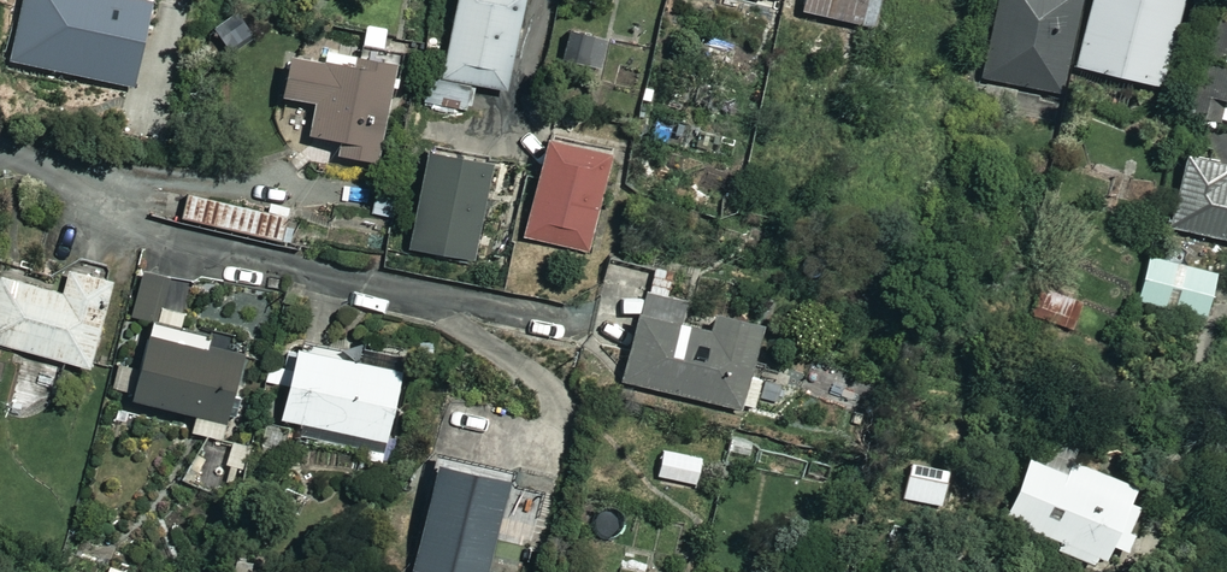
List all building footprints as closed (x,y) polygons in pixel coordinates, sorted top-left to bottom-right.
[(23,68),(115,90),(128,39),(140,42),(150,0),(40,0),(23,68)] [(435,68),(428,67),(422,101),(466,109),(471,83),(503,88),(518,0),(447,0),(435,68)] [(796,12),(871,24),(874,0),(798,0),(796,12)] [(976,76),(1064,93),(1069,66),(1155,82),(1171,0),(991,0),(976,76)] [(1226,121),(1226,0),(1213,0),(1209,18),(1199,16),(1177,120),(1209,126),(1210,118),(1226,121)] [(601,39),(565,33),(560,61),(596,67),(601,39)] [(388,63),(321,51),(319,62),(279,54),(271,93),(284,95),(278,127),(336,138),(333,154),(369,161),(388,63)] [(603,148),(537,136),(518,237),(584,250),(603,148)] [(482,156),(416,149),(406,251),(472,258),(482,156)] [(1181,157),(1166,226),(1226,239),(1226,175),(1217,173),(1219,165),(1181,157)] [(298,218),(183,192),(177,218),(292,243),(298,218)] [(1210,270),(1144,259),(1136,306),(1203,317),(1210,270)] [(680,318),(684,303),(663,297),(670,270),(647,264),(616,377),(748,413),(758,376),(740,371),(754,322),(703,308),(699,323),(680,318)] [(59,266),(53,291),(0,277),(0,344),(85,367),(108,279),(59,266)] [(178,328),(182,309),(156,304),(161,278),(137,273),(129,314),(139,317),(124,398),(191,411),(187,432),(218,438),(234,352),(198,345),(200,332),(178,328)] [(399,370),(287,346),(272,417),(384,442),(399,370)] [(1125,527),(1135,505),(1121,499),(1127,484),(1056,454),(1051,465),(1024,454),(994,524),(1093,566),(1102,543),(1126,553),(1135,532),(1125,527)] [(427,462),(407,571),(415,571),(484,571),(501,476),(427,462)] [(637,523),(579,508),(572,535),(630,550),(637,523)]
